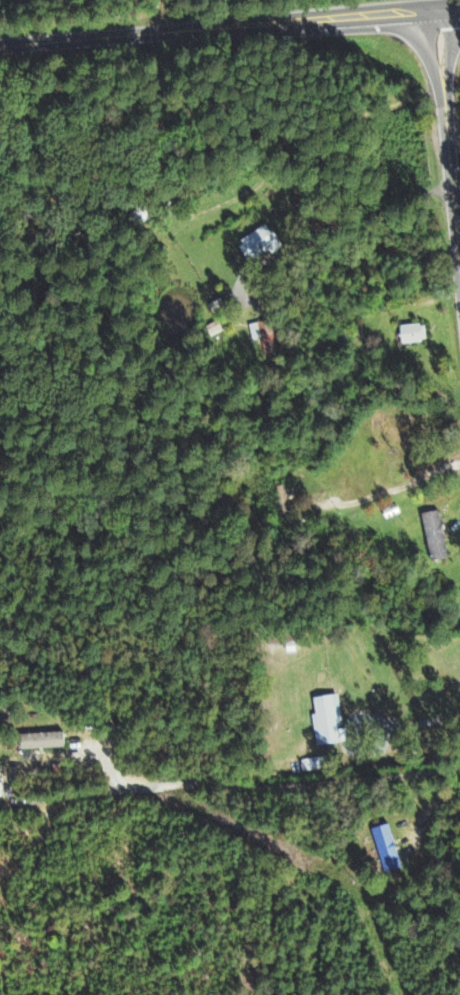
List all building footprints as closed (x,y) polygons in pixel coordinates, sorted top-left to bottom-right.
[(271,252),(279,247),(267,223),(236,239),(247,261),(269,249),(271,252)] [(249,323),(251,339),(262,338),(263,354),(276,352),(273,327),(260,329),(259,322),(249,323)] [(400,342),(425,341),(424,323),(399,324),(400,342)] [(280,517),(291,516),(287,484),(275,485),(280,517)] [(419,513),(430,560),(447,556),(437,509),(419,513)] [(316,745),(339,741),(337,725),(341,725),(336,693),(312,697),(314,714),(311,714),(316,745)] [(19,749),(62,747),(62,732),(19,733),(19,749)] [(401,867),(387,823),(370,828),(384,872),(401,867)]
